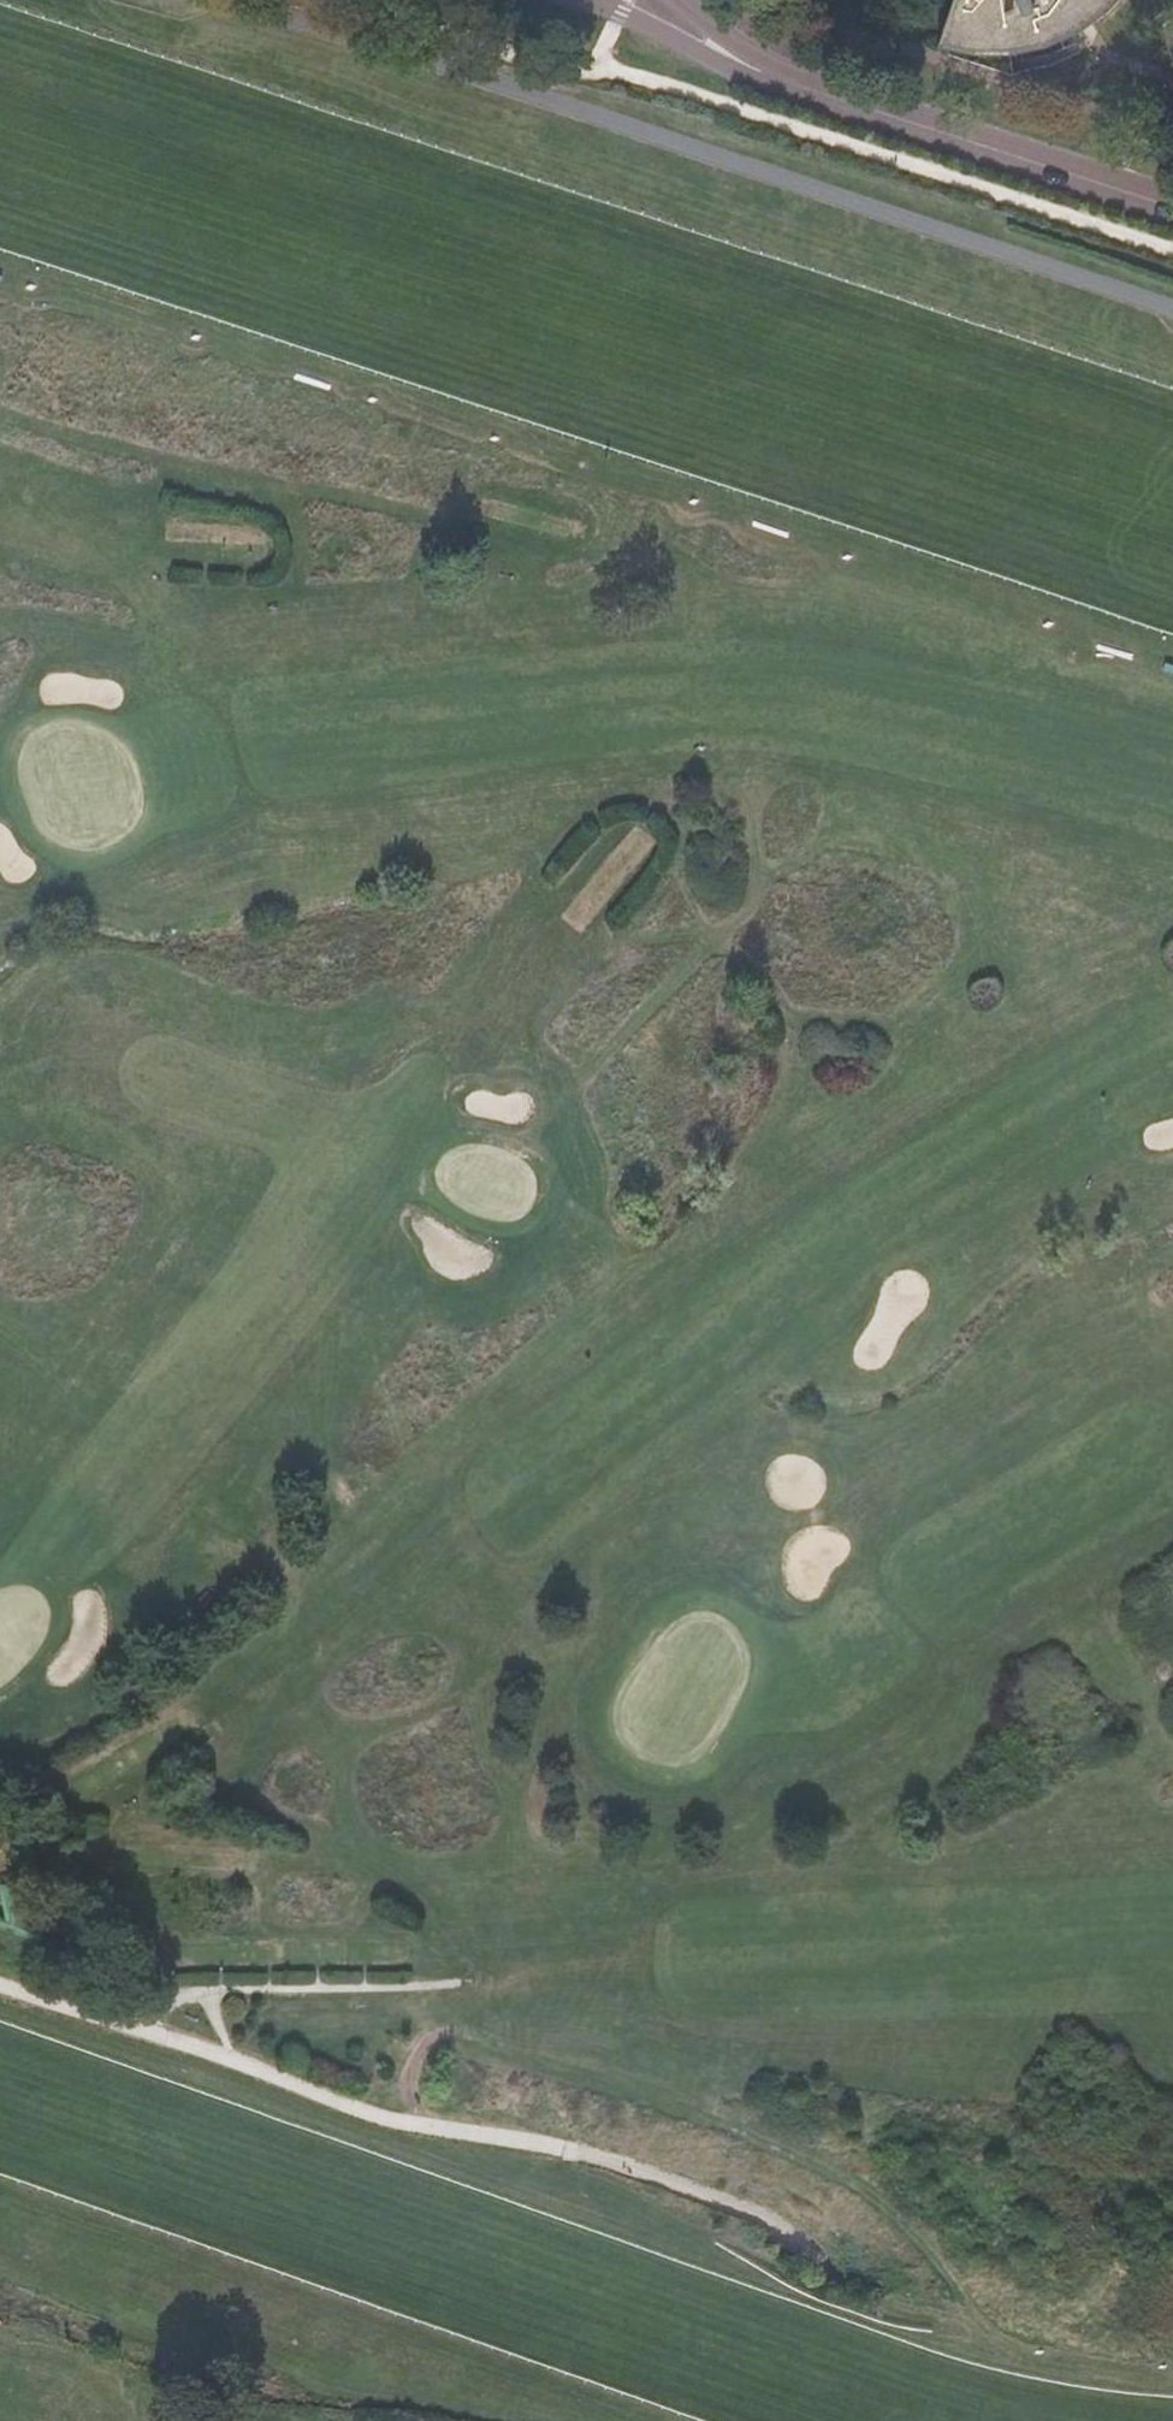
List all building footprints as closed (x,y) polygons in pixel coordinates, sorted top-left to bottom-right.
[(934,46),(968,53),(1005,53),(1039,46),(1053,41),(1068,35),(1081,28),(1094,18),(1105,8),(1113,0),(949,0),(934,46)]
